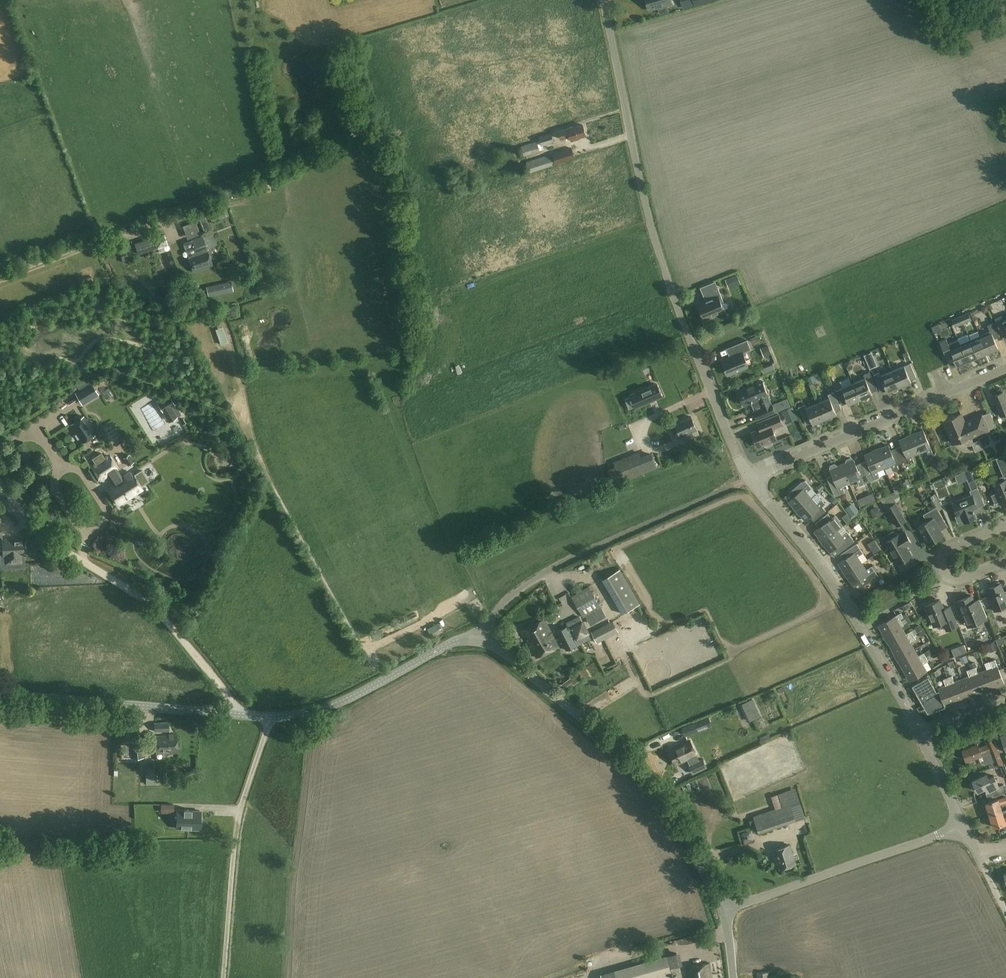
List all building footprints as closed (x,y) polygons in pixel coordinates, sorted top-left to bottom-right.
[(649,10),(672,3),(671,0),(647,0),(649,10)] [(571,136),(572,140),(579,138),(578,137),(586,135),(583,124),(559,131),(562,139),(571,136)] [(552,132),(539,136),(540,140),(521,146),(524,156),(541,151),(541,150),(544,149),(543,146),(555,142),(552,132)] [(572,147),(553,153),(556,163),(575,157),(572,147)] [(530,172),(553,165),(550,154),(526,162),(530,172)] [(227,210),(210,216),(212,222),(229,216),(227,210)] [(201,234),(196,221),(183,226),(188,239),(201,234)] [(168,245),(165,233),(153,237),(154,238),(157,248),(168,245)] [(203,236),(193,240),(197,254),(187,257),(193,273),(213,266),(203,236)] [(139,253),(157,248),(154,238),(136,244),(139,253)] [(231,281),(206,286),(208,296),(233,291),(231,281)] [(706,293),(708,298),(707,300),(699,304),(700,306),(698,306),(700,313),(702,312),(705,318),(724,310),(722,304),(724,303),(718,288),(706,293)] [(996,306),(1005,302),(1005,294),(994,299),(996,306)] [(963,323),(971,320),(968,313),(960,317),(963,323)] [(1004,321),(1001,316),(995,319),(1002,335),(1005,334),(1005,320),(1004,321)] [(963,323),(960,317),(952,320),(955,326),(963,323)] [(994,339),(1000,336),(994,323),(987,325),(990,331),(980,335),(985,346),(988,352),(998,348),(994,339)] [(215,327),(218,339),(225,337),(222,325),(215,327)] [(988,352),(985,346),(980,335),(970,340),(978,357),(988,352)] [(965,355),(960,344),(958,339),(955,341),(957,345),(950,348),(946,339),(940,342),(947,358),(953,356),(957,366),(967,361),(965,355)] [(729,374),(730,376),(732,376),(736,375),(737,373),(736,372),(749,366),(743,353),(751,349),(747,340),(734,345),(738,354),(722,360),(728,375),(729,374)] [(960,344),(965,355),(967,361),(978,357),(970,340),(960,344)] [(866,353),(875,366),(883,361),(874,348),(866,353)] [(772,362),(761,367),(763,374),(775,369),(772,362)] [(899,387),(901,386),(902,388),(904,388),(906,387),(907,386),(907,384),(911,382),(910,380),(916,377),(910,363),(892,371),(897,383),(899,387)] [(791,379),(799,376),(797,370),(789,372),(791,379)] [(899,387),(897,383),(892,371),(881,376),(879,372),(873,375),(881,393),(887,390),(888,392),(892,390),(893,392),(895,392),(897,391),(898,390),(898,388),(899,387)] [(854,383),(861,399),(862,399),(864,400),(865,400),(867,400),(868,398),(868,396),(872,394),(872,392),(877,390),(870,372),(863,375),(865,378),(854,383)] [(752,402),(756,410),(754,411),(757,420),(775,412),(762,381),(738,391),(740,394),(738,396),(737,398),(738,400),(740,402),(743,402),(744,405),(752,402)] [(91,383),(76,392),(83,404),(98,395),(91,383)] [(848,402),(849,404),(853,403),(854,404),(856,404),(858,404),(859,402),(859,400),(861,399),(854,383),(836,391),(842,405),(848,402)] [(650,402),(662,396),(657,384),(644,390),(644,389),(630,395),(636,408),(650,402)] [(827,418),(828,420),(830,420),(831,419),(832,418),(832,416),(837,414),(836,412),(842,409),(834,391),(828,394),(829,398),(818,403),(825,419),(827,418)] [(1003,392),(993,396),(999,410),(1001,415),(1005,413),(1005,400),(1003,392)] [(143,396),(146,403),(153,400),(150,393),(143,396)] [(181,414),(169,396),(159,403),(170,421),(181,414)] [(787,398),(782,400),(785,408),(791,406),(787,398)] [(136,411),(142,406),(137,401),(129,407),(139,418),(141,417),(136,411)] [(823,420),(825,419),(818,403),(806,408),(805,404),(799,407),(806,424),(812,422),(813,424),(817,422),(819,424),(820,424),(822,423),(823,422),(823,420)] [(783,425),(778,414),(765,420),(757,423),(760,429),(752,433),(757,447),(764,444),(765,446),(767,447),(771,445),(772,443),(771,441),(777,439),(774,431),(775,428),(783,425)] [(961,414),(946,420),(950,428),(947,429),(953,443),(962,440),(963,441),(964,443),(966,444),(968,444),(970,444),(972,444),(974,443),(971,438),(989,430),(982,414),(965,422),(961,414)] [(84,415),(70,424),(82,443),(96,435),(84,415)] [(691,417),(675,424),(680,437),(697,430),(691,417)] [(923,430),(911,435),(919,453),(926,450),(929,456),(930,456),(934,465),(940,463),(935,453),(933,453),(923,430)] [(912,456),(919,453),(911,435),(899,440),(902,446),(896,448),(903,463),(908,460),(910,464),(914,462),(912,456)] [(889,445),(877,450),(884,468),(885,468),(887,474),(899,469),(897,465),(903,463),(896,448),(891,450),(889,445)] [(111,452),(114,457),(120,453),(117,448),(111,452)] [(877,471),(884,468),(877,450),(865,455),(867,461),(862,463),(868,478),(869,481),(880,477),(877,471)] [(615,466),(608,469),(614,484),(656,467),(651,454),(641,458),(639,453),(614,463),(615,466)] [(996,458),(999,465),(1005,462),(1005,454),(996,458)] [(123,458),(128,466),(134,462),(130,455),(123,458)] [(108,456),(92,467),(101,480),(108,475),(114,483),(107,488),(119,506),(126,501),(124,499),(143,486),(135,473),(134,474),(133,472),(130,471),(123,476),(118,469),(108,456)] [(846,461),(846,463),(842,465),(850,483),(857,480),(859,486),(869,481),(868,478),(862,463),(856,465),(854,460),(853,460),(852,459),(850,458),(847,459),(846,461)] [(831,466),(830,468),(831,470),(830,470),(832,475),(827,478),(833,493),(836,496),(845,492),(842,486),(850,483),(842,465),(837,467),(836,465),(834,464),(831,466)] [(969,484),(975,481),(970,470),(964,472),(967,479),(969,484)] [(991,494),(995,503),(1001,501),(1003,507),(1005,506),(1005,480),(994,485),(997,492),(991,494)] [(812,488),(807,482),(805,481),(801,482),(789,493),(793,497),(789,501),(797,511),(812,498),(807,492),(812,488)] [(975,481),(969,484),(972,490),(970,491),(972,495),(953,503),(958,516),(961,515),(965,523),(977,518),(974,510),(985,505),(978,488),(975,481)] [(817,494),(812,498),(797,511),(806,521),(810,517),(814,521),(826,511),(822,506),(825,504),(817,494)] [(875,501),(872,494),(867,497),(870,503),(875,501)] [(931,497),(933,500),(937,507),(923,515),(927,522),(918,527),(928,544),(944,535),(936,522),(943,517),(939,511),(943,509),(937,498),(938,497),(937,494),(931,497)] [(897,526),(906,520),(896,503),(887,508),(897,526)] [(851,517),(858,512),(853,507),(847,511),(851,517)] [(815,523),(819,528),(814,531),(822,542),(838,530),(843,526),(835,516),(832,518),(828,513),(815,523)] [(842,519),(846,523),(850,520),(847,515),(842,519)] [(862,519),(856,523),(860,529),(866,524),(862,519)] [(835,548),(839,553),(855,541),(848,532),(843,536),(838,530),(822,542),(830,552),(835,548)] [(906,563),(908,562),(909,561),(909,558),(908,557),(912,555),(906,546),(912,543),(905,532),(900,535),(899,534),(886,543),(898,564),(902,562),(902,563),(904,564),(906,563)] [(22,556),(24,556),(23,539),(2,540),(3,556),(1,556),(1,565),(22,564),(22,556)] [(857,544),(840,555),(844,560),(839,563),(846,574),(862,563),(858,557),(863,553),(857,544)] [(204,550),(201,547),(196,548),(195,553),(199,556),(203,554),(204,550)] [(874,555),(881,550),(878,547),(871,551),(874,555)] [(568,572),(578,567),(575,561),(565,565),(568,572)] [(866,570),(862,563),(846,574),(853,585),(864,578),(867,583),(878,576),(872,566),(866,570)] [(620,569),(602,580),(623,614),(640,604),(620,569)] [(1004,591),(1001,583),(1000,584),(999,582),(994,584),(994,586),(989,588),(992,597),(990,598),(995,611),(1005,606),(1005,591),(1004,591)] [(572,597),(583,617),(601,607),(598,602),(597,602),(589,587),(572,597)] [(960,606),(958,606),(958,608),(960,613),(962,614),(963,614),(965,620),(964,620),(967,627),(988,619),(980,599),(974,602),(972,595),(958,601),(960,606)] [(926,606),(934,626),(942,623),(944,624),(947,631),(958,626),(950,607),(944,609),(941,600),(926,606)] [(904,617),(901,613),(879,625),(885,637),(902,627),(904,626),(900,619),(904,617)] [(580,615),(568,621),(579,644),(591,638),(580,615)] [(523,631),(536,658),(559,646),(545,619),(523,631)] [(592,631),(597,642),(619,632),(613,621),(592,631)] [(558,631),(568,650),(578,645),(569,626),(558,631)] [(914,635),(912,630),(906,634),(902,627),(885,637),(891,648),(914,635)] [(898,659),(915,649),(911,642),(916,639),(914,635),(891,648),(898,659)] [(990,651),(997,649),(994,642),(987,645),(990,651)] [(964,644),(958,647),(961,654),(967,651),(964,644)] [(915,649),(898,659),(904,670),(927,657),(924,652),(919,655),(915,649)] [(923,664),(929,661),(927,657),(904,670),(910,681),(927,671),(923,664)] [(995,659),(991,661),(993,667),(986,670),(993,688),(1005,684),(995,659)] [(976,667),(972,669),(981,693),(993,688),(986,670),(978,673),(976,667)] [(970,676),(962,679),(969,698),(981,693),(972,669),(967,670),(970,676)] [(563,689),(572,682),(581,676),(578,672),(560,685),(563,689)] [(952,676),(948,678),(957,702),(969,698),(962,679),(955,682),(952,676)] [(937,692),(929,677),(912,686),(919,698),(921,697),(923,701),(921,702),(923,705),(924,705),(926,707),(927,709),(932,710),(935,710),(937,709),(937,710),(946,707),(946,706),(946,707),(939,691),(937,692)] [(938,688),(939,691),(946,707),(946,706),(957,702),(948,678),(944,679),(946,685),(938,688)] [(748,722),(754,719),(758,728),(762,727),(758,717),(760,716),(753,698),(740,704),(743,711),(748,722)] [(712,725),(709,716),(682,727),(685,736),(712,725)] [(168,722),(154,723),(154,732),(169,731),(168,722)] [(177,736),(155,738),(156,754),(178,752),(177,736)] [(144,757),(143,740),(130,741),(130,742),(120,743),(121,758),(131,757),(131,758),(144,757)] [(691,740),(668,751),(675,766),(689,759),(690,762),(692,768),(700,764),(700,763),(701,763),(699,758),(698,758),(697,756),(698,755),(691,740)] [(985,753),(991,751),(988,744),(979,748),(978,743),(963,749),(967,760),(975,757),(976,761),(983,759),(983,758),(986,757),(985,753)] [(996,769),(1003,766),(1004,766),(998,751),(991,754),(996,769)] [(155,764),(145,764),(146,780),(156,780),(155,764)] [(989,778),(987,774),(973,780),(974,783),(972,784),(972,786),(973,789),(975,789),(977,789),(978,791),(991,786),(993,790),(986,793),(988,798),(995,796),(996,796),(1005,791),(1005,790),(1003,785),(998,787),(996,783),(993,776),(989,778)] [(1005,797),(999,799),(986,803),(990,815),(1002,811),(1000,804),(1005,802),(1005,797)] [(161,813),(173,813),(174,804),(161,804),(161,813)] [(754,816),(759,834),(796,821),(791,804),(754,816)] [(200,811),(177,810),(177,824),(187,824),(187,826),(200,827),(200,811)] [(1002,811),(990,815),(994,827),(1005,823),(1005,817),(1005,818),(1002,811)] [(796,864),(789,845),(775,850),(781,869),(796,864)] [(672,976),(666,956),(601,974),(602,977),(667,977),(672,976)] [(710,964),(688,967),(690,977),(713,977),(710,964)]
